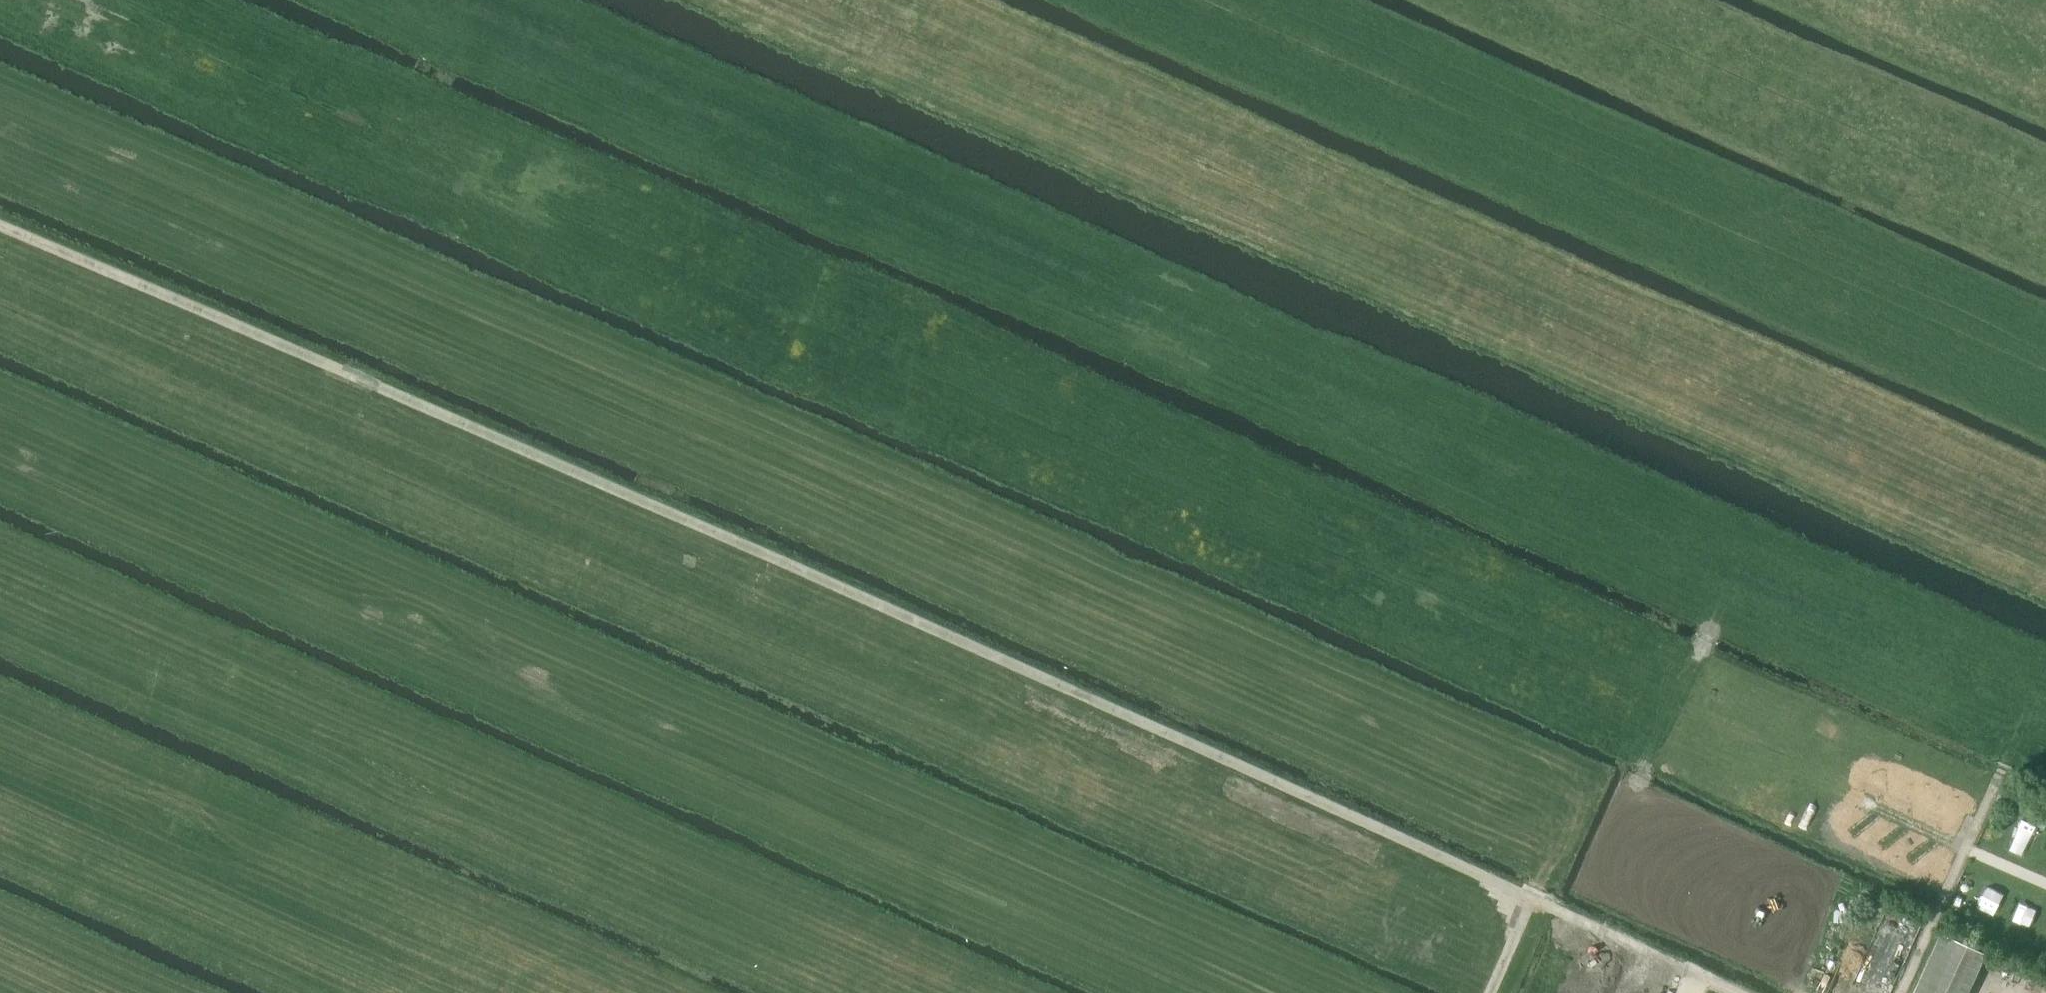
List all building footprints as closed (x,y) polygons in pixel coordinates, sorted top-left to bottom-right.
[(1983,953),(1937,932),(1909,992),(1965,992),(1983,953)]
